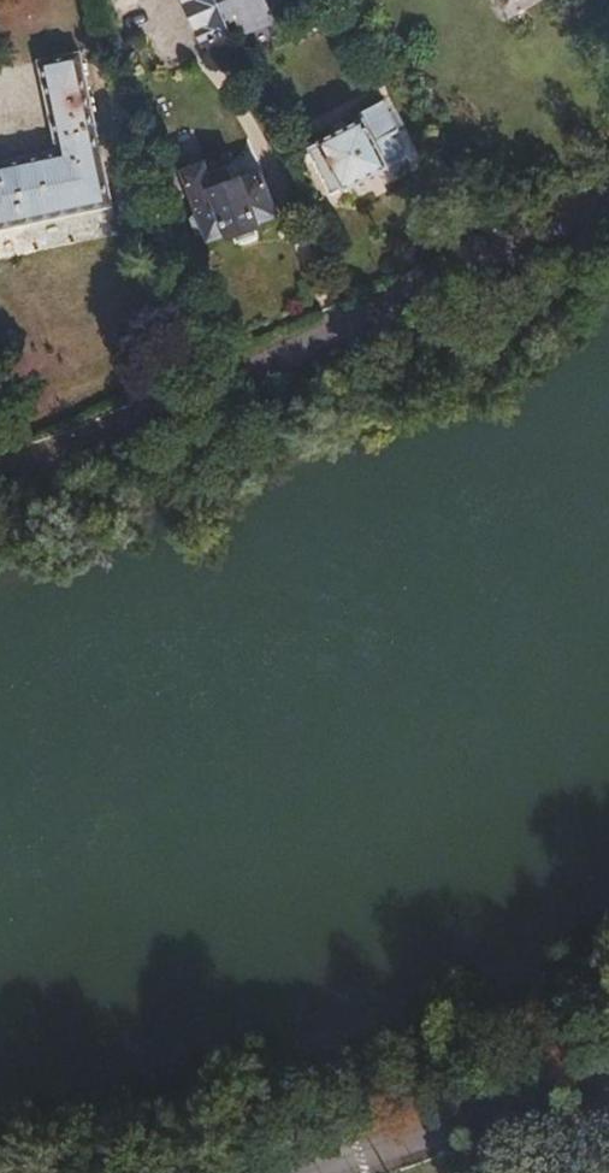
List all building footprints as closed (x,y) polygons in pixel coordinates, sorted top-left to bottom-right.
[(211,0),(179,0),(202,50),(228,39),(227,37),(211,0)] [(227,37),(277,14),(270,0),(211,0),(227,37)] [(514,19),(546,0),(502,0),(514,19)] [(0,165),(0,233),(114,205),(80,54),(39,63),(58,151),(0,165)] [(358,127),(309,151),(331,196),(402,161),(390,138),(395,136),(381,106),(355,118),(358,127)] [(200,169),(182,177),(196,218),(192,224),(197,234),(203,235),(207,244),(225,237),(228,241),(257,231),(256,226),(275,219),(259,178),(231,188),(223,169),(204,177),(200,169)]
